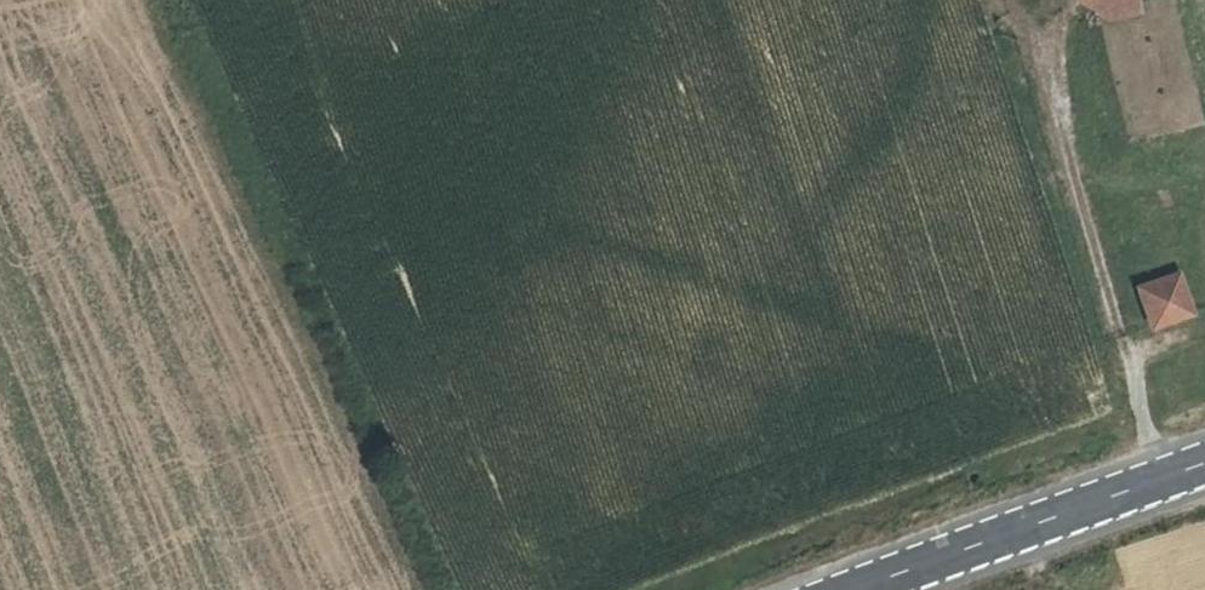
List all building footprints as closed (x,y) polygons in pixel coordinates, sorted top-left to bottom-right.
[(1106,22),(1139,13),(1136,0),(1067,0),(1106,22)] [(1150,324),(1189,311),(1175,273),(1137,286),(1150,324)]
